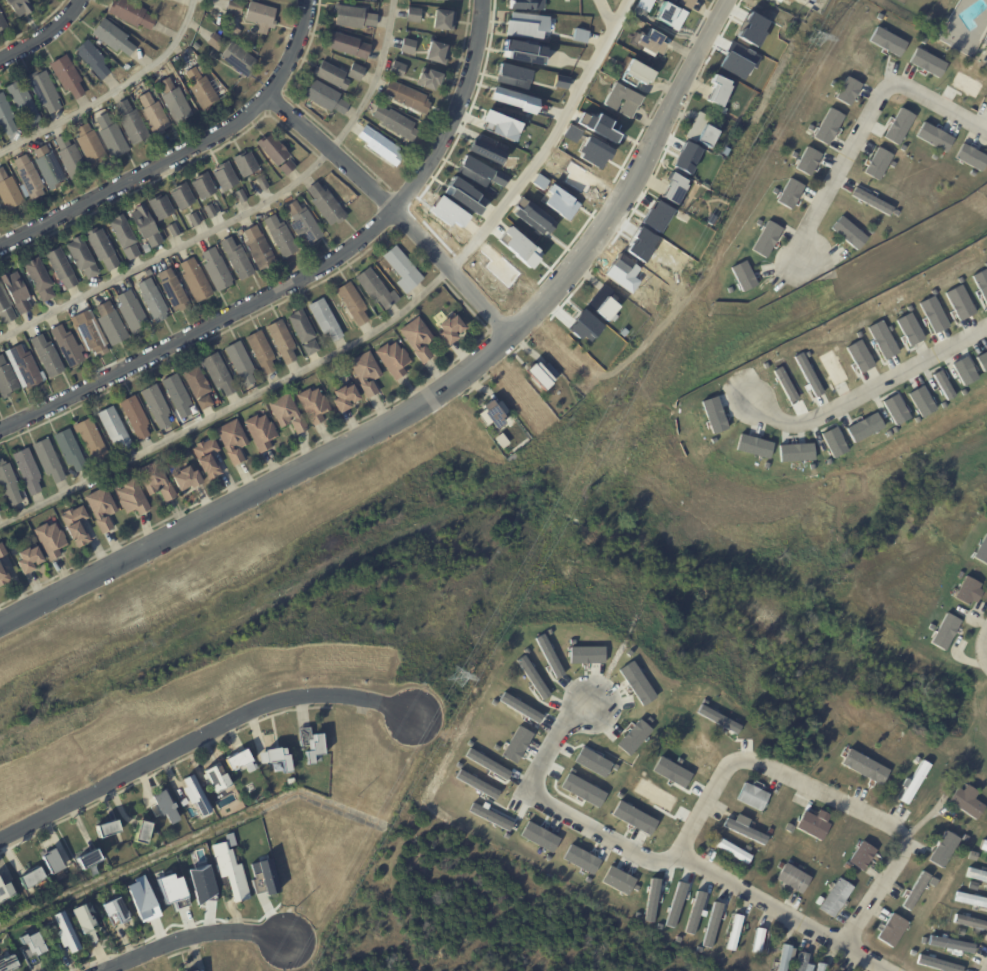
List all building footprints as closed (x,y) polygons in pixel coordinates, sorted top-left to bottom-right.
[(17,18),(4,0),(27,0),(34,10),(26,16),(24,13),(17,18)] [(115,3),(116,0),(124,0),(146,10),(145,14),(156,19),(155,20),(151,31),(138,25),(137,28),(107,13),(113,2),(115,3)] [(244,4),(241,15),(226,12),(229,0),(244,4)] [(543,0),(508,0),(508,9),(542,9),(543,0)] [(636,7),(640,0),(656,0),(648,13),(636,7)] [(691,10),(672,0),(696,0),(691,10)] [(276,21),(274,29),(244,21),(249,2),(276,10),(273,21),(276,21)] [(685,12),(675,31),(665,25),(666,24),(655,18),(664,2),(674,8),(675,7),(685,12)] [(336,5),(365,10),(365,13),(378,15),(376,28),(364,26),(364,30),(335,25),(337,14),(333,14),(335,5),(336,5)] [(421,10),(420,23),(407,22),(408,8),(421,10)] [(454,21),(453,32),(433,30),(435,11),(455,13),(454,21)] [(547,16),(507,11),(505,33),(545,38),(547,16)] [(136,48),(129,57),(120,51),(118,55),(91,35),(104,19),(127,37),(125,40),(136,48)] [(645,24),(642,29),(635,24),(637,20),(645,24)] [(588,30),(585,41),(570,38),(573,26),(588,30)] [(867,41),(897,57),(905,42),(874,26),(867,41)] [(664,36),(661,41),(665,43),(660,53),(655,50),(654,52),(637,43),(642,34),(647,37),(651,29),(664,36)] [(338,34),(360,41),(359,43),(371,46),(367,61),(326,48),(331,32),(338,34)] [(225,41),(218,52),(206,44),(214,33),(225,41)] [(417,43),(413,56),(400,52),(404,39),(417,43)] [(534,49),(535,44),(503,39),(500,58),(541,64),(544,50),(534,49)] [(110,73),(101,81),(76,54),(78,53),(76,51),(87,40),(105,60),(103,61),(105,64),(103,66),(110,73)] [(257,61),(253,66),(256,67),(247,78),(220,58),(232,42),(257,61)] [(448,55),(445,67),(426,61),(431,42),(450,48),(448,55)] [(967,48),(970,50),(970,51),(972,53),(970,56),(960,51),(962,47),(965,49),(966,47),(967,48)] [(938,77),(945,61),(913,48),(907,64),(938,77)] [(79,83),(86,95),(75,101),(69,90),(65,92),(49,66),(66,55),(82,81),(79,83)] [(647,70),(655,74),(650,84),(647,82),(645,86),(625,75),(627,71),(626,70),(631,61),(647,70)] [(339,71),(346,74),(343,79),(350,83),(345,92),(313,75),(316,68),(318,69),(322,62),(339,71)] [(403,76),(402,80),(389,75),(395,62),(407,67),(403,76)] [(499,62),(531,70),(526,89),(495,81),(497,71),(496,71),(499,62)] [(200,64),(206,72),(201,75),(196,67),(200,64)] [(366,70),(359,83),(347,78),(354,64),(366,70)] [(210,109),(204,113),(189,86),(192,85),(185,73),(195,67),(202,78),(205,76),(219,100),(210,106),(212,108),(210,109)] [(948,85),(974,99),(982,84),(956,70),(948,85)] [(60,110),(49,115),(45,106),(41,108),(26,77),(37,72),(39,75),(45,71),(59,99),(57,100),(62,109),(60,110)] [(443,77),(439,88),(436,87),(434,93),(423,89),(423,88),(416,85),(418,80),(419,80),(421,74),(427,76),(429,71),(443,76),(443,77)] [(566,88),(552,85),(555,73),(569,76),(566,88)] [(731,86),(722,107),(708,100),(714,85),(711,83),(715,75),(730,82),(729,85),(731,86)] [(860,83),(844,76),(834,98),(849,106),(860,83)] [(179,88),(192,115),(175,124),(161,97),(162,97),(156,85),(169,78),(175,89),(179,88)] [(349,106),(343,116),(333,110),(331,113),(301,96),(307,85),(310,87),(314,80),(340,95),(338,99),(349,105),(349,106)] [(431,105),(426,116),(393,101),(394,99),(384,94),(390,81),(427,97),(426,99),(432,102),(431,105)] [(40,122),(28,128),(24,120),(22,121),(4,89),(18,82),(21,88),(23,87),(37,113),(36,113),(41,121),(40,122)] [(215,82),(222,92),(216,95),(210,85),(215,82)] [(644,99),(639,108),(638,107),(631,120),(619,113),(625,102),(622,101),(616,112),(604,106),(616,84),(644,99)] [(488,103),(535,110),(537,96),(490,88),(488,103)] [(1,126),(0,126),(0,94),(2,93),(15,119),(11,121),(17,131),(6,137),(1,126)] [(163,135),(156,139),(141,111),(144,110),(138,98),(149,93),(155,104),(158,102),(172,127),(164,131),(165,134),(163,135)] [(116,107),(115,106),(127,100),(133,112),(136,110),(152,140),(144,145),(142,141),(132,147),(118,120),(122,118),(116,107)] [(417,134),(412,143),(381,124),(382,122),(372,117),(378,106),(388,112),(390,110),(415,125),(413,129),(418,132),(417,134)] [(827,145),(843,115),(828,107),(812,138),(827,145)] [(899,145),(912,113),(896,107),(883,139),(899,145)] [(480,120),(491,125),(488,133),(513,142),(520,123),(484,109),(480,120)] [(687,138),(700,113),(723,126),(721,129),(717,127),(715,131),(721,134),(712,151),(697,143),(697,144),(687,138)] [(128,152),(112,160),(99,133),(102,131),(96,120),(107,114),(112,126),(116,124),(130,151),(128,152)] [(946,151),(952,136),(920,122),(914,137),(946,151)] [(94,130),(109,160),(92,170),(76,140),(79,138),(75,130),(88,124),(92,131),(94,130)] [(582,131),(567,124),(562,136),(576,143),(582,131)] [(376,132),(400,150),(397,154),(403,158),(396,168),(366,147),(368,144),(358,137),(365,127),(375,134),(376,132)] [(285,149),(289,154),(277,165),(256,141),(263,135),(265,138),(271,132),(280,143),(281,143),(286,148),(285,149)] [(77,178),(71,181),(57,154),(60,152),(54,140),(65,135),(71,146),(74,145),(87,170),(78,175),(79,177),(77,178)] [(574,158),(600,169),(609,148),(584,136),(574,158)] [(466,150),(499,164),(504,152),(471,138),(466,150)] [(980,171),(986,156),(961,143),(953,158),(980,171)] [(808,175),(794,168),(806,145),(820,153),(808,175)] [(46,146),(50,153),(52,152),(66,180),(59,184),(61,187),(50,192),(34,161),(37,160),(33,152),(46,146)] [(877,147),(892,156),(878,180),(862,171),(877,147)] [(247,174),(242,177),(233,157),(245,151),(246,153),(250,151),(259,168),(247,174)] [(454,171),(484,188),(488,179),(502,187),(508,178),(465,153),(454,171)] [(41,197),(33,201),(32,198),(30,199),(15,171),(17,170),(13,162),(26,155),(30,163),(31,163),(44,188),(41,189),(44,195),(41,197)] [(293,163),(296,166),(285,175),(279,167),(289,158),(293,163)] [(239,183),(222,191),(213,172),(222,168),(220,165),(223,164),(223,163),(228,160),(239,183)] [(7,212),(0,198),(0,169),(2,168),(8,179),(11,177),(24,203),(7,212)] [(216,191),(200,199),(191,181),(195,179),(194,178),(207,171),(216,191)] [(530,182),(541,190),(548,180),(537,173),(530,182)] [(675,205),(666,200),(661,197),(670,182),(667,180),(671,173),(686,181),(684,185),(686,186),(683,192),(675,205)] [(269,186),(261,190),(256,179),(263,175),(269,186)] [(441,193),(477,214),(486,197),(451,177),(441,193)] [(775,200),(788,177),(802,184),(789,208),(775,200)] [(195,201),(179,210),(170,192),(174,190),(173,188),(185,181),(195,201)] [(344,218),(337,224),(335,221),(330,225),(311,201),(314,198),(307,189),(317,181),(324,191),(326,189),(347,215),(344,218)] [(892,206),(887,216),(848,194),(854,184),(892,206)] [(539,202),(567,220),(578,203),(550,185),(539,202)] [(246,200),(240,203),(234,192),(241,188),(247,199),(246,200)] [(165,195),(174,212),(158,220),(148,200),(160,194),(162,197),(165,195)] [(306,206),(324,234),(310,244),(303,235),(299,238),(290,224),(295,220),(286,206),(296,200),(302,209),(306,206)] [(160,242),(151,247),(146,238),(143,239),(130,213),(137,210),(135,208),(144,203),(162,241),(160,242)] [(211,204),(216,215),(210,218),(204,206),(211,203),(211,204)] [(195,213),(200,223),(193,227),(188,216),(195,212),(195,213)] [(703,220),(707,212),(715,215),(710,224),(703,220)] [(134,238),(136,241),(134,242),(140,254),(127,260),(108,221),(114,219),(113,218),(122,213),(134,238)] [(297,251),(282,258),(263,220),(275,214),(280,223),(284,221),(299,250),(297,251)] [(866,237),(857,248),(830,226),(839,214),(866,237)] [(764,257),(749,247),(767,219),(782,228),(764,257)] [(178,234),(173,237),(167,226),(174,222),(180,233),(178,234)] [(263,234),(277,260),(259,269),(245,242),(248,240),(243,231),(256,225),(261,235),(263,234)] [(101,228),(120,265),(108,271),(101,259),(99,260),(84,232),(96,227),(97,230),(101,228)] [(536,246),(508,227),(499,240),(527,259),(536,246)] [(97,274),(87,279),(82,269),(79,271),(76,264),(75,265),(71,258),(72,258),(66,245),(73,241),(71,239),(80,234),(99,273),(97,274)] [(253,273),(240,280),(220,242),(231,236),(236,246),(240,244),(255,273),(253,273)] [(419,282),(406,293),(396,282),(402,278),(383,256),(395,245),(424,278),(419,282)] [(75,284),(66,289),(60,279),(58,280),(44,253),(49,251),(59,246),(78,283),(75,284)] [(219,290),(217,291),(203,265),(206,263),(201,253),(214,246),(219,256),(221,255),(234,282),(219,290)] [(51,284),(49,286),(54,296),(43,302),(23,263),(37,256),(52,284),(51,284)] [(200,266),(214,293),(196,302),(182,275),(185,273),(180,263),(193,257),(199,267),(200,266)] [(744,259),(755,284),(741,291),(730,266),(744,259)] [(377,277),(389,293),(394,289),(401,298),(386,310),(379,300),(375,303),(355,277),(370,266),(377,277)] [(172,271),(190,305),(178,312),(175,306),(172,307),(160,284),(162,283),(157,274),(170,267),(172,271)] [(985,307),(986,305),(986,271),(986,268),(970,275),(985,307)] [(29,297),(27,298),(32,308),(19,314),(0,276),(8,272),(9,274),(16,271),(30,297),(29,297)] [(166,317),(155,323),(140,293),(142,292),(138,284),(150,277),(167,310),(166,311),(167,314),(165,316),(166,317)] [(369,320),(358,327),(336,290),(350,281),(367,308),(363,311),(369,320)] [(3,323),(0,316),(0,285),(2,284),(12,304),(10,305),(16,317),(3,323)] [(614,293),(608,300),(620,309),(615,315),(618,317),(613,322),(611,320),(608,324),(595,313),(595,314),(586,307),(604,284),(614,292),(614,293)] [(958,321),(974,312),(960,284),(944,292),(958,321)] [(135,299),(150,325),(132,335),(114,302),(118,300),(116,296),(129,289),(134,299),(135,299)] [(932,334),(947,327),(933,295),(918,302),(932,334)] [(330,311),(344,336),(333,342),(327,332),(324,334),(308,306),(323,297),(330,311)] [(115,310),(129,336),(112,346),(97,319),(101,317),(96,307),(109,300),(114,310),(115,310)] [(108,344),(105,345),(109,352),(97,357),(94,350),(90,352),(78,327),(79,327),(74,316),(90,308),(108,344)] [(316,337),(302,344),(288,317),(294,314),(293,313),(302,309),(316,337)] [(907,346),(923,339),(910,312),(894,319),(907,346)] [(463,330),(461,331),(462,333),(458,336),(459,337),(449,345),(439,333),(443,330),(439,325),(449,317),(450,319),(456,314),(467,327),(463,330)] [(433,336),(435,338),(426,345),(433,356),(423,364),(413,351),(414,350),(399,330),(419,316),(433,336)] [(297,358),(286,364),(266,326),(282,319),(296,347),(292,349),(297,358)] [(898,353),(882,319),(866,327),(882,360),(898,353)] [(81,353),(84,360),(70,368),(51,329),(61,324),(66,333),(70,331),(81,353)] [(276,370),(265,376),(245,338),(260,330),(276,360),(272,362),(276,370)] [(63,371),(49,378),(30,339),(41,334),(46,343),(51,341),(65,370),(63,371)] [(873,366),(860,339),(844,347),(858,374),(873,366)] [(254,382),(244,387),(224,348),(239,340),(256,372),(252,374),(255,381),(254,382)] [(320,350),(307,356),(302,346),(314,340),(320,350)] [(405,366),(403,367),(407,372),(395,380),(375,351),(387,343),(390,346),(396,342),(402,350),(404,348),(409,355),(408,356),(411,361),(405,366)] [(20,345),(24,353),(28,351),(42,381),(27,388),(9,349),(19,344),(20,345)] [(817,356),(832,387),(847,380),(832,349),(817,356)] [(375,379),(372,378),(379,392),(367,398),(360,384),(361,384),(349,361),(371,350),(384,374),(375,379)] [(981,371),(986,368),(986,350),(974,356),(981,371)] [(224,365),(237,390),(226,396),(221,388),(217,390),(202,360),(217,352),(224,365)] [(801,352),(822,390),(813,395),(792,357),(801,352)] [(3,398),(0,392),(0,355),(1,354),(6,363),(8,362),(20,387),(19,388),(9,392),(10,395),(3,398)] [(950,363),(961,386),(976,379),(965,356),(950,363)] [(547,364),(558,375),(551,382),(552,383),(545,391),(526,371),(534,363),(535,365),(538,362),(543,368),(547,364)] [(211,391),(195,399),(181,371),(189,367),(190,369),(198,365),(211,391)] [(953,396),(940,369),(931,373),(944,400),(953,396)] [(192,413),(180,419),(161,381),(176,373),(192,403),(189,404),(190,406),(188,407),(192,413)] [(357,401),(351,404),(352,406),(340,412),(333,400),(338,398),(334,391),(345,385),(346,387),(353,383),(361,398),(357,401)] [(172,424),(160,430),(140,392),(156,384),(171,413),(168,414),(169,416),(168,417),(172,424)] [(917,417),(933,411),(923,386),(907,392),(917,417)] [(324,413),(322,414),(325,419),(312,426),(296,395),(310,388),(311,391),(318,388),(322,396),(325,395),(329,402),(327,403),(331,409),(324,413)] [(306,429),(296,434),(290,422),(280,427),(268,403),(289,392),(300,415),(301,414),(308,428),(306,429)] [(881,399),(891,425),(907,418),(897,393),(881,399)] [(211,399),(213,404),(201,410),(196,401),(208,394),(211,399)] [(150,434),(138,440),(119,403),(134,395),(149,423),(146,424),(148,426),(146,427),(150,434)] [(500,401),(502,400),(511,412),(503,418),(506,423),(497,429),(492,422),(486,426),(479,414),(485,410),(486,412),(488,411),(484,406),(493,399),(496,404),(500,401)] [(119,418),(134,445),(122,452),(120,449),(117,451),(97,413),(112,405),(119,418)] [(846,427),(875,412),(883,427),(854,442),(846,427)] [(271,440),(269,441),(272,447),(260,453),(243,421),(257,414),(258,417),(265,414),(269,421),(272,420),(276,428),(275,429),(278,436),(271,440)] [(97,431),(110,456),(98,462),(94,454),(90,456),(75,425),(90,417),(97,431)] [(241,447),(239,448),(245,460),(233,466),(226,452),(227,452),(216,429),(237,419),(249,443),(241,447)] [(819,433),(831,458),(846,451),(834,426),(819,433)] [(74,439),(87,467),(76,472),(72,465),(71,466),(70,463),(67,464),(53,435),(69,428),(74,439)] [(502,433),(510,444),(503,449),(494,438),(502,433)] [(767,459),(772,443),(739,433),(734,449),(767,459)] [(218,451),(211,455),(215,463),(217,463),(222,473),(209,480),(205,473),(204,474),(197,459),(192,448),(197,446),(196,444),(203,440),(204,442),(214,437),(220,450),(218,451)] [(53,450),(66,478),(55,484),(50,473),(46,475),(32,445),(47,438),(53,450)] [(778,461),(812,460),(812,443),(778,444),(778,461)] [(43,490),(30,495),(12,455),(27,447),(41,478),(39,479),(41,481),(39,482),(43,490)] [(4,496),(0,487),(0,459),(2,458),(3,461),(5,460),(6,463),(8,463),(20,490),(17,491),(22,501),(11,506),(6,495),(4,496)] [(175,497),(165,502),(159,490),(149,496),(136,471),(157,459),(176,496),(175,497)] [(197,470),(203,483),(191,489),(190,486),(180,491),(172,476),(179,473),(178,471),(189,465),(192,472),(197,470)] [(148,510),(138,515),(135,510),(126,514),(119,500),(121,499),(117,491),(123,488),(122,484),(135,478),(150,509),(148,510)] [(110,515),(108,516),(114,528),(101,534),(94,520),(95,519),(84,497),(105,486),(117,511),(110,515)] [(87,519),(79,523),(84,531),(85,530),(91,541),(78,548),(73,540),(72,540),(65,527),(66,527),(61,516),(66,514),(65,512),(72,508),(73,510),(82,505),(89,518),(87,519)] [(62,529),(66,538),(65,538),(68,544),(58,549),(61,555),(49,562),(33,530),(46,523),(48,526),(54,523),(58,531),(62,529)] [(984,533),(971,557),(986,565),(986,534),(984,533)] [(41,562),(33,566),(35,569),(23,575),(16,562),(21,560),(17,554),(28,548),(30,550),(36,546),(44,561),(41,562)] [(12,580),(0,586),(0,566),(3,572),(6,570),(12,580)] [(978,599),(976,604),(971,601),(969,606),(955,598),(966,577),(981,585),(979,590),(982,591),(978,599)] [(929,641),(945,611),(960,619),(944,649),(929,641)] [(534,639),(556,678),(564,674),(542,635),(534,639)] [(602,647),(569,647),(569,663),(602,663),(602,647)] [(542,715),(503,691),(498,700),(538,723),(542,715)] [(502,756),(517,763),(531,732),(515,725),(502,756)] [(628,755),(644,737),(631,727),(615,744),(628,755)] [(321,755),(312,756),(313,764),(306,765),(305,752),(311,752),(311,749),(307,749),(306,741),(309,740),(309,736),(321,735),(323,755),(321,755)] [(612,762),(581,746),(573,761),(604,777),(612,762)] [(251,760),(240,766),(232,770),(226,758),(247,747),(253,759),(251,760)] [(510,771),(468,747),(463,756),(505,779),(510,771)] [(291,773),(283,774),(281,761),(267,763),(267,765),(259,766),(257,755),(265,754),(264,751),(279,749),(285,749),(285,755),(288,755),(291,773)] [(889,770),(881,785),(842,764),(850,749),(889,770)] [(919,764),(913,760),(916,756),(922,759),(919,764)] [(930,765),(907,804),(900,799),(923,760),(930,765)] [(222,773),(223,772),(229,784),(212,792),(201,769),(212,765),(217,775),(222,773)] [(499,791),(458,769),(454,777),(495,799),(499,791)] [(559,787),(598,807),(605,792),(567,772),(559,787)] [(185,798),(181,790),(185,788),(182,781),(191,775),(211,812),(200,817),(193,803),(189,805),(185,798)] [(294,777),(295,784),(288,785),(287,777),(294,777)] [(756,788),(770,795),(762,811),(737,800),(745,783),(756,788)] [(977,821),(949,801),(958,788),(964,792),(968,785),(979,793),(975,800),(986,807),(977,821)] [(171,808),(176,819),(167,824),(162,813),(158,815),(149,794),(163,788),(166,794),(165,794),(169,803),(171,802),(173,807),(171,808)] [(512,819),(470,804),(467,813),(509,828),(512,819)] [(820,841),(796,828),(804,811),(816,817),(820,810),(829,815),(826,822),(829,824),(820,841)] [(733,820),(725,817),(721,826),(762,845),(767,836),(746,826),(749,819),(736,813),(733,820)] [(971,817),(979,823),(973,831),(965,825),(971,817)] [(117,831),(96,836),(93,825),(114,819),(117,831)] [(131,841),(137,820),(148,823),(143,844),(131,841)] [(553,852),(559,837),(526,822),(519,837),(553,852)] [(960,840),(947,861),(934,852),(939,843),(933,839),(938,829),(945,833),(946,832),(960,840)] [(967,835),(974,840),(971,845),(964,841),(967,835)] [(736,858),(715,846),(719,837),(752,856),(748,865),(736,858)] [(241,863),(250,897),(234,901),(227,875),(220,877),(218,871),(217,871),(215,864),(216,864),(211,844),(225,840),(228,849),(232,847),(236,864),(241,863)] [(981,840),(978,849),(986,851),(986,842),(981,840)] [(850,862),(863,842),(878,851),(864,872),(850,862)] [(593,874),(600,859),(569,844),(562,859),(593,874)] [(63,867),(64,868),(51,875),(41,857),(47,854),(46,852),(53,848),(63,867)] [(78,858),(97,849),(102,860),(83,869),(78,858)] [(249,878),(253,877),(249,863),(268,857),(277,890),(265,894),(263,890),(253,893),(249,878)] [(187,868),(206,863),(213,892),(204,898),(196,903),(187,868)] [(798,870),(812,878),(803,894),(778,879),(787,863),(798,870)] [(637,878),(611,865),(601,883),(627,897),(637,878)] [(44,877),(37,880),(38,882),(25,888),(19,876),(39,866),(44,877)] [(982,871),(986,872),(986,882),(966,876),(969,868),(982,871)] [(948,870),(955,874),(951,881),(944,876),(948,870)] [(932,876),(912,911),(903,906),(924,871),(932,876)] [(154,878),(162,903),(172,900),(175,908),(188,904),(178,876),(172,878),(170,873),(154,878)] [(158,915),(144,876),(125,883),(139,922),(158,915)] [(15,894),(0,901),(0,878),(3,885),(10,882),(15,894)] [(845,899),(832,918),(818,908),(838,878),(853,888),(845,899)] [(929,883),(933,878),(939,881),(935,887),(929,883)] [(684,883),(675,881),(666,926),(675,927),(684,883)] [(683,932),(693,934),(704,893),(695,890),(683,932)] [(975,896),(986,898),(986,908),(955,901),(957,892),(975,896)] [(122,908),(126,917),(117,922),(112,911),(105,914),(100,903),(117,895),(122,908)] [(722,904),(713,901),(700,945),(710,948),(722,904)] [(92,917),(98,930),(91,933),(95,941),(86,945),(69,909),(81,903),(88,918),(92,917)] [(68,952),(64,945),(61,947),(54,931),(57,930),(50,914),(61,910),(78,947),(68,952)] [(908,923),(893,948),(877,938),(893,913),(908,923)] [(742,923),(735,951),(727,949),(736,915),(744,917),(742,923)] [(967,917),(986,923),(986,927),(986,931),(954,923),(955,915),(967,917)] [(959,928),(966,930),(964,936),(957,934),(959,928)] [(763,940),(760,954),(752,952),(757,929),(765,930),(763,940)] [(38,954),(35,955),(39,962),(29,968),(21,952),(28,949),(24,943),(22,944),(19,937),(25,933),(27,936),(36,931),(45,950),(38,954)] [(973,941),(928,937),(927,946),(972,951),(973,941)] [(791,946),(786,970),(778,970),(783,944),(790,946),(791,946)] [(810,964),(805,963),(807,953),(796,951),(792,970),(809,970),(810,964)] [(10,969),(6,970),(0,970),(0,958),(4,956),(5,958),(13,954),(19,965),(10,969)] [(963,966),(962,970),(940,970),(916,965),(919,954),(932,958),(963,966)] [(827,965),(826,970),(816,970),(818,963),(827,965)]
